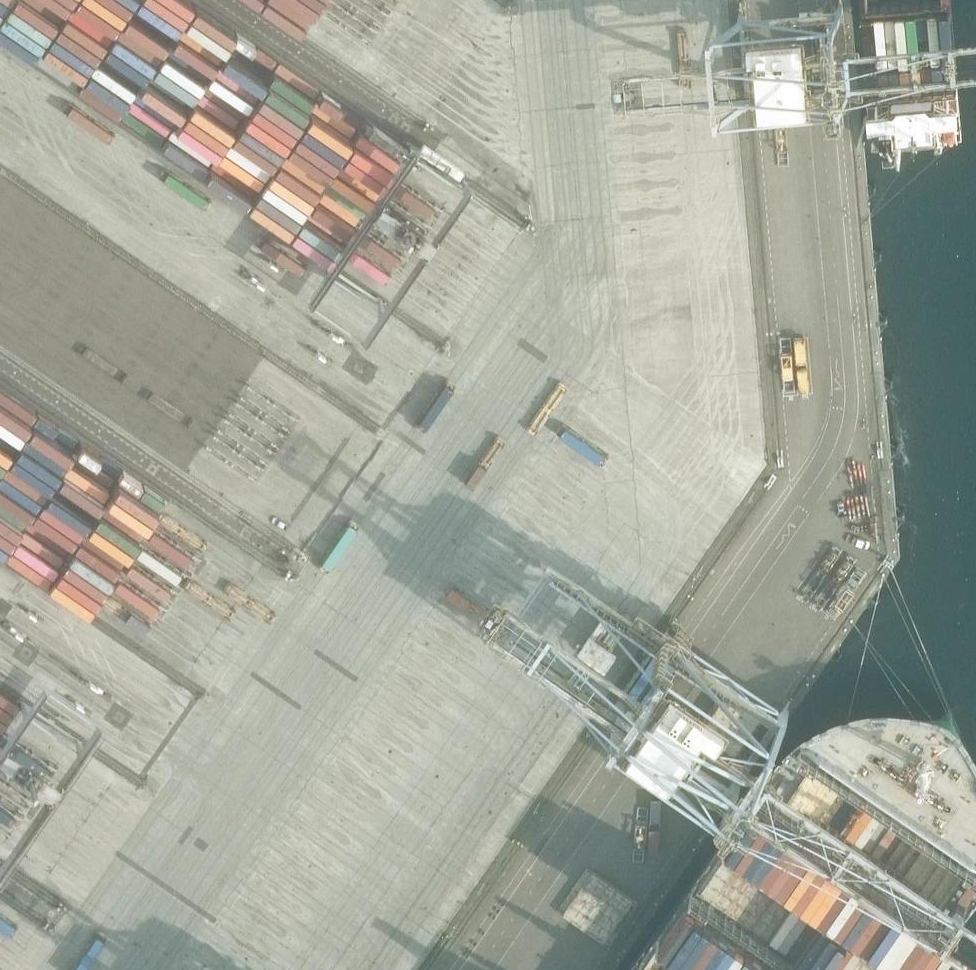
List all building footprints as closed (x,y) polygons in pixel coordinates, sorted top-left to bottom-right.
[(424,150),(378,118),(373,125),(419,157),(424,150)]
